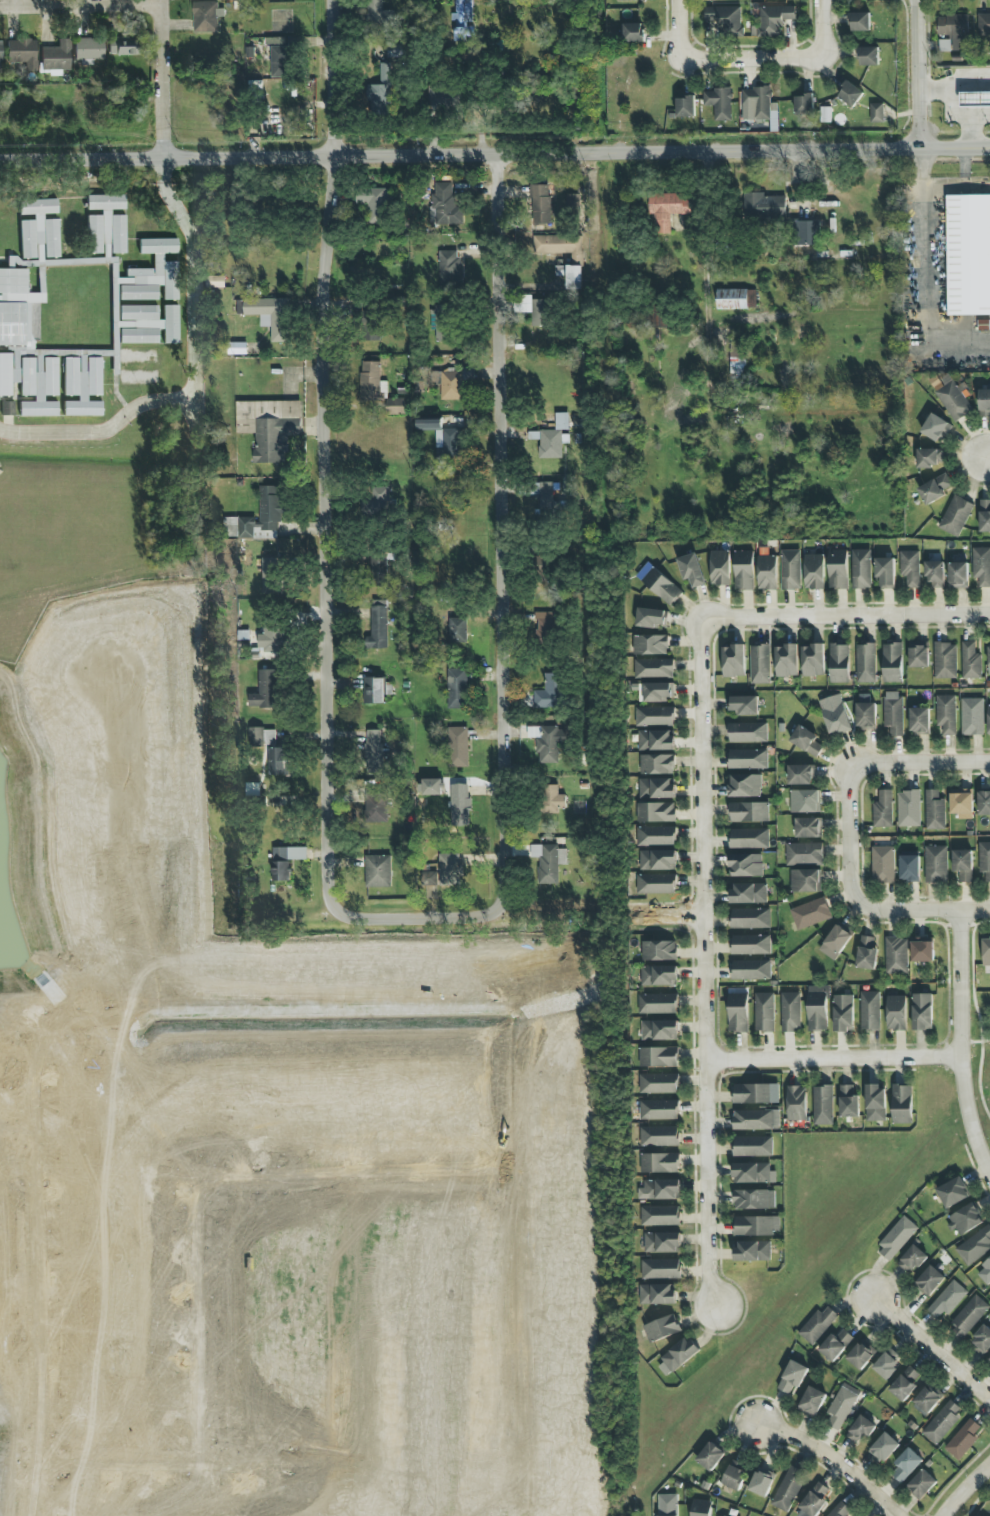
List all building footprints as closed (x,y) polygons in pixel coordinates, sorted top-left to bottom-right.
[(381,0),(368,0),(367,25),(393,26),(394,9),(381,9),(381,0)] [(472,21),(472,0),(454,0),(455,13),(451,14),(451,21),(472,21)] [(192,2),(192,33),(218,32),(218,17),(224,17),(223,8),(218,8),(218,1),(192,2)] [(782,36),(781,19),(795,19),(795,5),(759,6),(760,25),(751,26),(751,37),(782,36)] [(705,7),(705,20),(716,20),(716,27),(740,26),(739,6),(705,7)] [(870,12),(849,12),(849,31),(870,30),(870,12)] [(976,13),(976,35),(989,35),(989,13),(976,13)] [(968,15),(937,15),(938,37),(939,37),(939,51),(965,50),(965,31),(968,31),(968,15)] [(622,23),(623,41),(644,41),(643,22),(622,23)] [(137,54),(137,37),(108,38),(109,55),(137,54)] [(93,64),(93,60),(104,60),(104,38),(74,39),(75,64),(93,64)] [(7,40),(8,72),(37,71),(36,39),(7,40)] [(42,47),(41,69),(50,69),(50,76),(61,76),(61,70),(70,70),(70,39),(58,39),(58,47),(42,47)] [(271,77),(289,77),(288,45),(270,46),(271,77)] [(878,46),(858,47),(858,65),(878,64),(878,46)] [(390,62),(379,62),(379,84),(367,84),(367,114),(391,114),(390,62)] [(864,93),(848,80),(837,95),(852,108),(864,93)] [(427,86),(426,107),(459,108),(459,86),(427,86)] [(712,87),(712,91),(703,91),(702,105),(714,105),(713,120),(730,121),(731,88),(712,87)] [(741,87),(742,120),(770,119),(770,87),(741,87)] [(960,107),(989,106),(989,91),(960,92),(960,107)] [(813,113),(813,94),(795,95),(795,114),(813,113)] [(694,116),(694,97),(676,97),(676,116),(694,116)] [(883,103),(869,103),(870,122),(883,122),(883,103)] [(453,182),(433,182),(433,224),(461,224),(461,206),(453,206),(453,182)] [(531,184),(531,223),(551,223),(550,184),(531,184)] [(368,203),(367,222),(387,223),(388,189),(360,188),(359,203),(368,203)] [(648,214),(654,215),(654,233),(670,233),(670,214),(692,214),(692,193),(649,192),(648,214)] [(785,196),(763,195),(763,192),(744,192),(743,218),(785,219),(785,196)] [(566,207),(579,208),(580,194),(567,193),(566,207)] [(946,195),(947,315),(989,314),(989,194),(946,195)] [(126,216),(112,216),(112,210),(125,210),(125,195),(87,196),(87,211),(103,211),(103,232),(111,231),(111,240),(111,254),(126,254),(126,216)] [(21,259),(36,258),(35,245),(44,245),(45,258),(59,257),(58,219),(44,220),(44,214),(58,214),(57,199),(19,200),(19,215),(34,214),(34,220),(20,221),(21,259)] [(102,216),(88,216),(88,254),(102,253),(102,216)] [(809,220),(795,221),(796,238),(810,238),(809,220)] [(532,235),(532,254),(565,253),(565,260),(582,259),(582,234),(532,235)] [(118,284),(163,284),(163,300),(177,300),(178,262),(163,262),(163,253),(178,253),(178,239),(139,239),(139,254),(153,254),(153,269),(126,269),(126,276),(112,276),(112,321),(117,321),(118,284)] [(456,250),(438,250),(439,285),(462,285),(462,258),(457,258),(456,250)] [(581,265),(555,265),(555,275),(566,275),(567,289),(582,289),(581,265)] [(25,346),(25,350),(31,350),(31,303),(45,304),(45,286),(40,286),(40,293),(28,293),(28,269),(0,269),(0,346),(25,346)] [(224,275),(206,276),(206,287),(224,287),(224,275)] [(158,300),(158,285),(120,286),(120,300),(158,300)] [(755,309),(755,288),(716,289),(716,309),(755,309)] [(531,326),(549,325),(548,299),(531,299),(530,297),(515,297),(515,312),(531,312),(531,326)] [(271,342),(289,342),(289,298),(236,298),(236,314),(259,314),(259,326),(270,326),(271,342)] [(435,341),(451,341),(452,305),(436,304),(435,341)] [(178,306),(161,306),(120,306),(120,321),(148,321),(148,328),(164,328),(164,344),(178,344),(178,306)] [(158,343),(158,328),(120,329),(121,344),(158,343)] [(246,342),(228,342),(228,354),(246,354),(246,342)] [(11,396),(11,383),(20,383),(20,396),(35,396),(34,358),(20,358),(20,369),(11,369),(11,353),(0,353),(0,396),(11,396)] [(57,357),(43,358),(43,392),(35,392),(35,402),(19,402),(20,417),(58,416),(58,401),(44,402),(44,396),(58,396),(57,357)] [(102,416),(102,401),(87,401),(87,395),(101,395),(101,357),(87,357),(87,372),(78,372),(78,357),(64,357),(64,396),(78,396),(78,401),(64,402),(64,416),(102,416)] [(744,358),(730,359),(731,378),(745,377),(744,358)] [(379,361),(359,361),(359,400),(387,400),(387,414),(404,414),(404,397),(386,397),(386,381),(379,381),(379,361)] [(434,371),(435,381),(440,380),(440,394),(462,394),(462,379),(474,379),(473,367),(446,368),(447,371),(434,371)] [(932,389),(954,422),(973,409),(951,376),(932,389)] [(979,389),(978,415),(989,416),(989,389),(979,389)] [(236,400),(236,433),(253,433),(253,463),(286,463),(286,436),(300,436),(300,401),(236,400)] [(3,416),(14,415),(14,404),(2,404),(3,416)] [(561,458),(561,430),(568,429),(568,412),(555,413),(555,430),(539,430),(540,458),(561,458)] [(950,422),(930,413),(920,433),(941,442),(950,422)] [(441,419),(416,419),(417,430),(435,429),(435,458),(459,457),(459,428),(442,428),(441,419)] [(916,467),(937,468),(937,460),(943,460),(943,449),(917,449),(916,467)] [(924,503),(954,490),(947,474),(917,487),(924,503)] [(553,482),(531,482),(531,496),(536,496),(537,505),(553,505),(553,482)] [(279,538),(279,516),(282,516),(282,486),(259,486),(259,517),(224,517),(224,538),(279,538)] [(389,516),(387,486),(361,487),(363,517),(389,516)] [(939,529),(960,537),(973,503),(953,495),(939,529)] [(989,532),(989,499),(980,499),(979,532),(989,532)] [(972,548),(973,579),(978,578),(979,587),(989,587),(989,547),(972,548)] [(871,549),(852,549),(852,589),(871,589),(871,549)] [(800,550),(781,550),(782,590),(801,589),(800,550)] [(847,550),(828,550),(829,590),(848,589),(847,550)] [(731,551),(711,551),(711,585),(730,585),(731,551)] [(753,590),(754,551),(735,551),(734,590),(753,590)] [(920,588),(919,551),(900,551),(900,576),(905,576),(905,588),(920,588)] [(693,588),(707,584),(697,552),(677,558),(684,581),(690,579),(693,588)] [(824,554),(804,555),(804,590),(825,589),(824,554)] [(777,590),(777,555),(758,555),(758,590),(777,590)] [(386,556),(384,557),(385,558),(370,559),(370,587),(387,586),(386,556)] [(280,557),(262,558),(263,594),(281,593),(280,557)] [(876,558),(876,588),(895,588),(894,558),(876,558)] [(944,561),(926,561),(926,582),(933,582),(932,588),(944,588),(944,561)] [(968,562),(948,563),(948,588),(968,588),(968,562)] [(683,591),(653,566),(641,581),(671,606),(683,591)] [(387,648),(387,600),(371,600),(371,649),(387,648)] [(667,627),(668,610),(637,608),(636,626),(667,627)] [(555,612),(536,612),(535,640),(554,641),(555,612)] [(467,643),(466,617),(449,618),(449,643),(467,643)] [(286,651),(286,627),(260,627),(260,651),(286,651)] [(668,654),(668,635),(633,636),(633,655),(668,654)] [(981,653),(975,653),(975,641),(961,641),(962,679),(981,678),(981,653)] [(771,684),(770,643),(750,643),(751,684),(771,684)] [(830,643),(830,682),(849,683),(850,643),(830,643)] [(857,643),(856,682),(875,683),(876,644),(857,643)] [(934,679),(957,678),(957,643),(934,643),(934,679)] [(902,682),(902,644),(883,644),(882,682),(902,682)] [(909,667),(928,668),(929,645),(909,644),(909,667)] [(723,646),(724,677),(746,676),(745,645),(723,646)] [(798,645),(776,645),(776,676),(798,676),(798,645)] [(802,676),(825,676),(824,645),(802,645),(802,676)] [(634,677),(673,678),(674,659),(634,659),(634,677)] [(277,670),(259,669),(259,694),(248,694),(248,707),(276,708),(277,670)] [(467,669),(448,669),(448,709),(467,709),(467,669)] [(534,708),(562,707),(562,673),(544,673),(545,690),(534,691),(534,708)] [(674,683),(638,682),(638,700),(674,701),(674,683)] [(856,694),(857,728),(875,727),(875,702),(870,702),(869,694),(856,694)] [(758,695),(727,696),(728,714),(758,713),(758,695)] [(955,734),(955,695),(935,695),(936,726),(942,725),(943,734),(955,734)] [(903,736),(902,696),(883,696),(884,736),(903,736)] [(983,734),(983,698),(960,698),(961,735),(983,734)] [(831,736),(852,729),(841,701),(820,708),(831,736)] [(674,725),(673,706),(634,707),(635,725),(674,725)] [(929,707),(909,708),(909,733),(929,732),(929,707)] [(727,723),(728,743),(767,741),(766,722),(727,723)] [(817,756),(822,745),(814,741),(818,735),(798,725),(789,742),(817,756)] [(565,745),(565,726),(527,727),(527,737),(535,737),(536,763),(558,762),(558,745),(565,745)] [(467,766),(468,727),(449,727),(449,766),(467,766)] [(275,729),(252,729),(252,743),(274,743),(275,729)] [(381,773),(382,729),(365,729),(365,772),(381,773)] [(673,749),(673,730),(638,730),(638,750),(673,749)] [(285,775),(285,747),(268,747),(267,774),(285,775)] [(767,768),(767,749),(728,749),(728,768),(767,768)] [(640,754),(639,773),(673,774),(673,754),(640,754)] [(812,765),(788,764),(788,783),(812,784),(812,765)] [(761,774),(728,774),(728,796),(760,797),(761,774)] [(674,797),(673,777),(638,778),(638,798),(674,797)] [(423,778),(422,794),(441,795),(442,779),(423,778)] [(451,783),(450,825),(468,826),(469,783),(451,783)] [(557,808),(565,808),(564,794),(557,794),(557,784),(541,785),(543,814),(557,813),(557,808)] [(790,812),(819,811),(819,789),(790,790),(790,812)] [(892,826),(892,789),(878,789),(878,801),(872,801),(872,827),(892,826)] [(925,789),(925,829),(945,828),(944,798),(939,798),(939,789),(925,789)] [(949,789),(950,813),(973,813),(972,789),(949,789)] [(898,826),(920,826),(919,790),(897,790),(898,826)] [(978,791),(978,815),(989,814),(989,790),(978,791)] [(387,822),(387,792),(365,792),(364,822),(387,822)] [(675,802),(636,803),(636,822),(675,821),(675,802)] [(768,802),(729,802),(729,822),(768,821),(768,802)] [(796,838),(821,836),(821,817),(795,818),(796,838)] [(637,845),(675,845),(675,826),(637,827),(637,845)] [(769,847),(768,828),(729,828),(729,848),(769,847)] [(822,842),(785,843),(786,864),(822,864),(822,842)] [(978,842),(977,872),(985,873),(985,881),(989,881),(989,842),(978,842)] [(565,848),(557,849),(557,844),(530,845),(530,857),(538,857),(539,883),(558,883),(557,864),(566,864),(565,848)] [(924,845),(924,882),(947,882),(946,845),(924,845)] [(894,846),(872,846),(871,882),(893,882),(894,846)] [(306,847),(271,847),(272,881),(288,881),(288,860),(306,859),(306,847)] [(639,870),(675,869),(675,850),(639,850),(639,870)] [(971,850),(952,850),(952,872),(956,872),(956,881),(971,882),(971,850)] [(460,853),(438,853),(439,885),(461,885),(460,853)] [(918,880),(919,853),(899,853),(898,879),(918,880)] [(761,876),(762,854),(730,854),(729,875),(761,876)] [(365,887),(391,886),(390,855),(364,855),(365,887)] [(790,869),(790,892),(821,891),(821,869),(790,869)] [(675,894),(675,874),(636,874),(636,893),(675,894)] [(766,883),(730,883),(730,903),(766,902),(766,883)] [(831,919),(824,897),(789,908),(796,930),(831,919)] [(730,908),(730,928),(770,927),(770,908),(730,908)] [(818,949),(834,960),(852,935),(836,923),(818,949)] [(770,954),(770,935),(731,935),(731,954),(770,954)] [(874,937),(860,935),(855,966),(874,969),(878,948),(873,947),(874,937)] [(907,973),(907,937),(884,937),(885,973),(907,973)] [(933,961),(933,937),(911,937),(911,961),(933,961)] [(981,937),(982,966),(989,966),(989,937),(981,937)] [(642,941),(642,960),(676,959),(676,940),(642,941)] [(731,960),(732,979),(771,978),(770,960),(731,960)] [(677,965),(640,966),(641,986),(677,985),(677,965)] [(826,1030),(827,985),(808,985),(807,1030),(826,1030)] [(879,991),(860,991),(860,1029),(879,1029),(879,991)] [(755,1031),(774,1031),(774,992),(754,992),(755,1031)] [(800,992),(780,992),(781,1031),(801,1031),(800,992)] [(638,1013),(677,1013),(677,993),(637,994),(638,1013)] [(748,993),(729,993),(727,1031),(747,1032),(748,993)] [(932,993),(912,993),(912,1029),(932,1030),(932,993)] [(834,1031),(853,1031),(853,994),(833,994),(834,1031)] [(905,995),(886,995),(887,1030),(906,1029),(905,995)] [(641,1039),(678,1039),(678,1019),(641,1020),(641,1039)] [(677,1065),(677,1047),(637,1047),(638,1066),(677,1065)] [(677,1073),(638,1073),(638,1093),(678,1092),(677,1073)] [(778,1084),(733,1083),(733,1103),(778,1103),(778,1084)] [(840,1116),(859,1116),(859,1095),(853,1095),(853,1084),(839,1085),(840,1116)] [(787,1120),(807,1120),(806,1085),(786,1086),(787,1120)] [(832,1124),(832,1085),(812,1085),(813,1124),(832,1124)] [(867,1120),(886,1120),(885,1085),(866,1085),(867,1120)] [(912,1085),(892,1085),(892,1122),(911,1123),(912,1085)] [(640,1119),(678,1118),(677,1099),(639,1100),(640,1119)] [(733,1129),(779,1128),(779,1109),(733,1110),(733,1129)] [(679,1145),(678,1125),(639,1126),(640,1146),(679,1145)] [(772,1136),(734,1136),(733,1155),(772,1156),(772,1136)] [(639,1153),(640,1172),(678,1172),(677,1152),(639,1153)] [(776,1182),(776,1170),(769,1170),(769,1162),(733,1163),(733,1182),(776,1182)] [(936,1188),(946,1208),(970,1196),(960,1176),(936,1188)] [(638,1199),(679,1198),(679,1179),(643,1179),(643,1187),(637,1187),(638,1199)] [(774,1188),(733,1190),(734,1209),(775,1208),(774,1188)] [(957,1236),(983,1222),(973,1202),(947,1216),(957,1236)] [(678,1205),(640,1206),(640,1225),(679,1225),(678,1205)] [(918,1227),(904,1215),(876,1246),(890,1259),(918,1227)] [(734,1216),(734,1235),(779,1234),(779,1216),(734,1216)] [(966,1265),(989,1250),(989,1243),(989,1241),(989,1240),(989,1225),(955,1246),(966,1265)] [(644,1232),(644,1252),(680,1252),(681,1232),(644,1232)] [(770,1240),(735,1241),(735,1261),(770,1260),(770,1240)] [(898,1265),(908,1271),(912,1265),(919,1269),(928,1254),(911,1243),(898,1265)] [(977,1274),(989,1287),(989,1286),(989,1256),(981,1265),(983,1267),(977,1274)] [(641,1278),(680,1279),(680,1259),(641,1258),(641,1278)] [(928,1296),(946,1278),(931,1264),(914,1282),(928,1296)] [(943,1311),(947,1314),(967,1292),(953,1279),(927,1309),(937,1318),(943,1311)] [(674,1283),(639,1284),(639,1304),(674,1303),(674,1283)] [(989,1307),(975,1294),(947,1325),(961,1338),(989,1307)] [(821,1313),(817,1309),(797,1333),(812,1345),(838,1314),(827,1306),(821,1313)] [(681,1331),(674,1313),(642,1325),(649,1343),(681,1331)] [(989,1347),(989,1328),(984,1324),(968,1346),(983,1357),(989,1347)] [(818,1350),(834,1362),(853,1336),(842,1328),(837,1335),(832,1331),(818,1350)] [(688,1335),(660,1357),(672,1372),(699,1350),(688,1335)] [(860,1370),(874,1353),(859,1341),(845,1358),(860,1370)] [(885,1379),(900,1363),(886,1351),(872,1367),(885,1379)] [(777,1388),(789,1394),(793,1384),(799,1387),(808,1368),(791,1359),(777,1388)] [(901,1401),(923,1377),(910,1365),(888,1389),(901,1401)] [(857,1389),(839,1382),(824,1424),(842,1430),(857,1389)] [(826,1393),(809,1385),(798,1408),(816,1416),(826,1393)] [(924,1416),(941,1398),(928,1385),(911,1404),(924,1416)] [(921,1432),(934,1444),(963,1411),(950,1399),(921,1432)] [(845,1435),(860,1445),(875,1424),(860,1414),(845,1435)] [(980,1426),(969,1417),(944,1448),(958,1461),(978,1437),(974,1434),(980,1426)] [(900,1444),(885,1431),(867,1450),(882,1464),(900,1444)] [(725,1452),(710,1440),(695,1459),(711,1471),(725,1452)] [(901,1483),(923,1460),(908,1446),(893,1463),(898,1467),(891,1474),(901,1483)] [(721,1483),(737,1490),(748,1467),(732,1459),(721,1483)] [(788,1512),(804,1471),(788,1464),(771,1505),(788,1512)] [(765,1497),(775,1474),(758,1467),(748,1489),(765,1497)] [(906,1486),(920,1499),(937,1481),(923,1468),(906,1486)] [(831,1489),(816,1480),(795,1515),(815,1515),(831,1489)] [(658,1494),(658,1515),(678,1515),(677,1493),(658,1494)] [(710,1500),(691,1500),(691,1515),(709,1515),(710,1500)] [(842,1501),(827,1515),(849,1515),(853,1512),(842,1501)]
